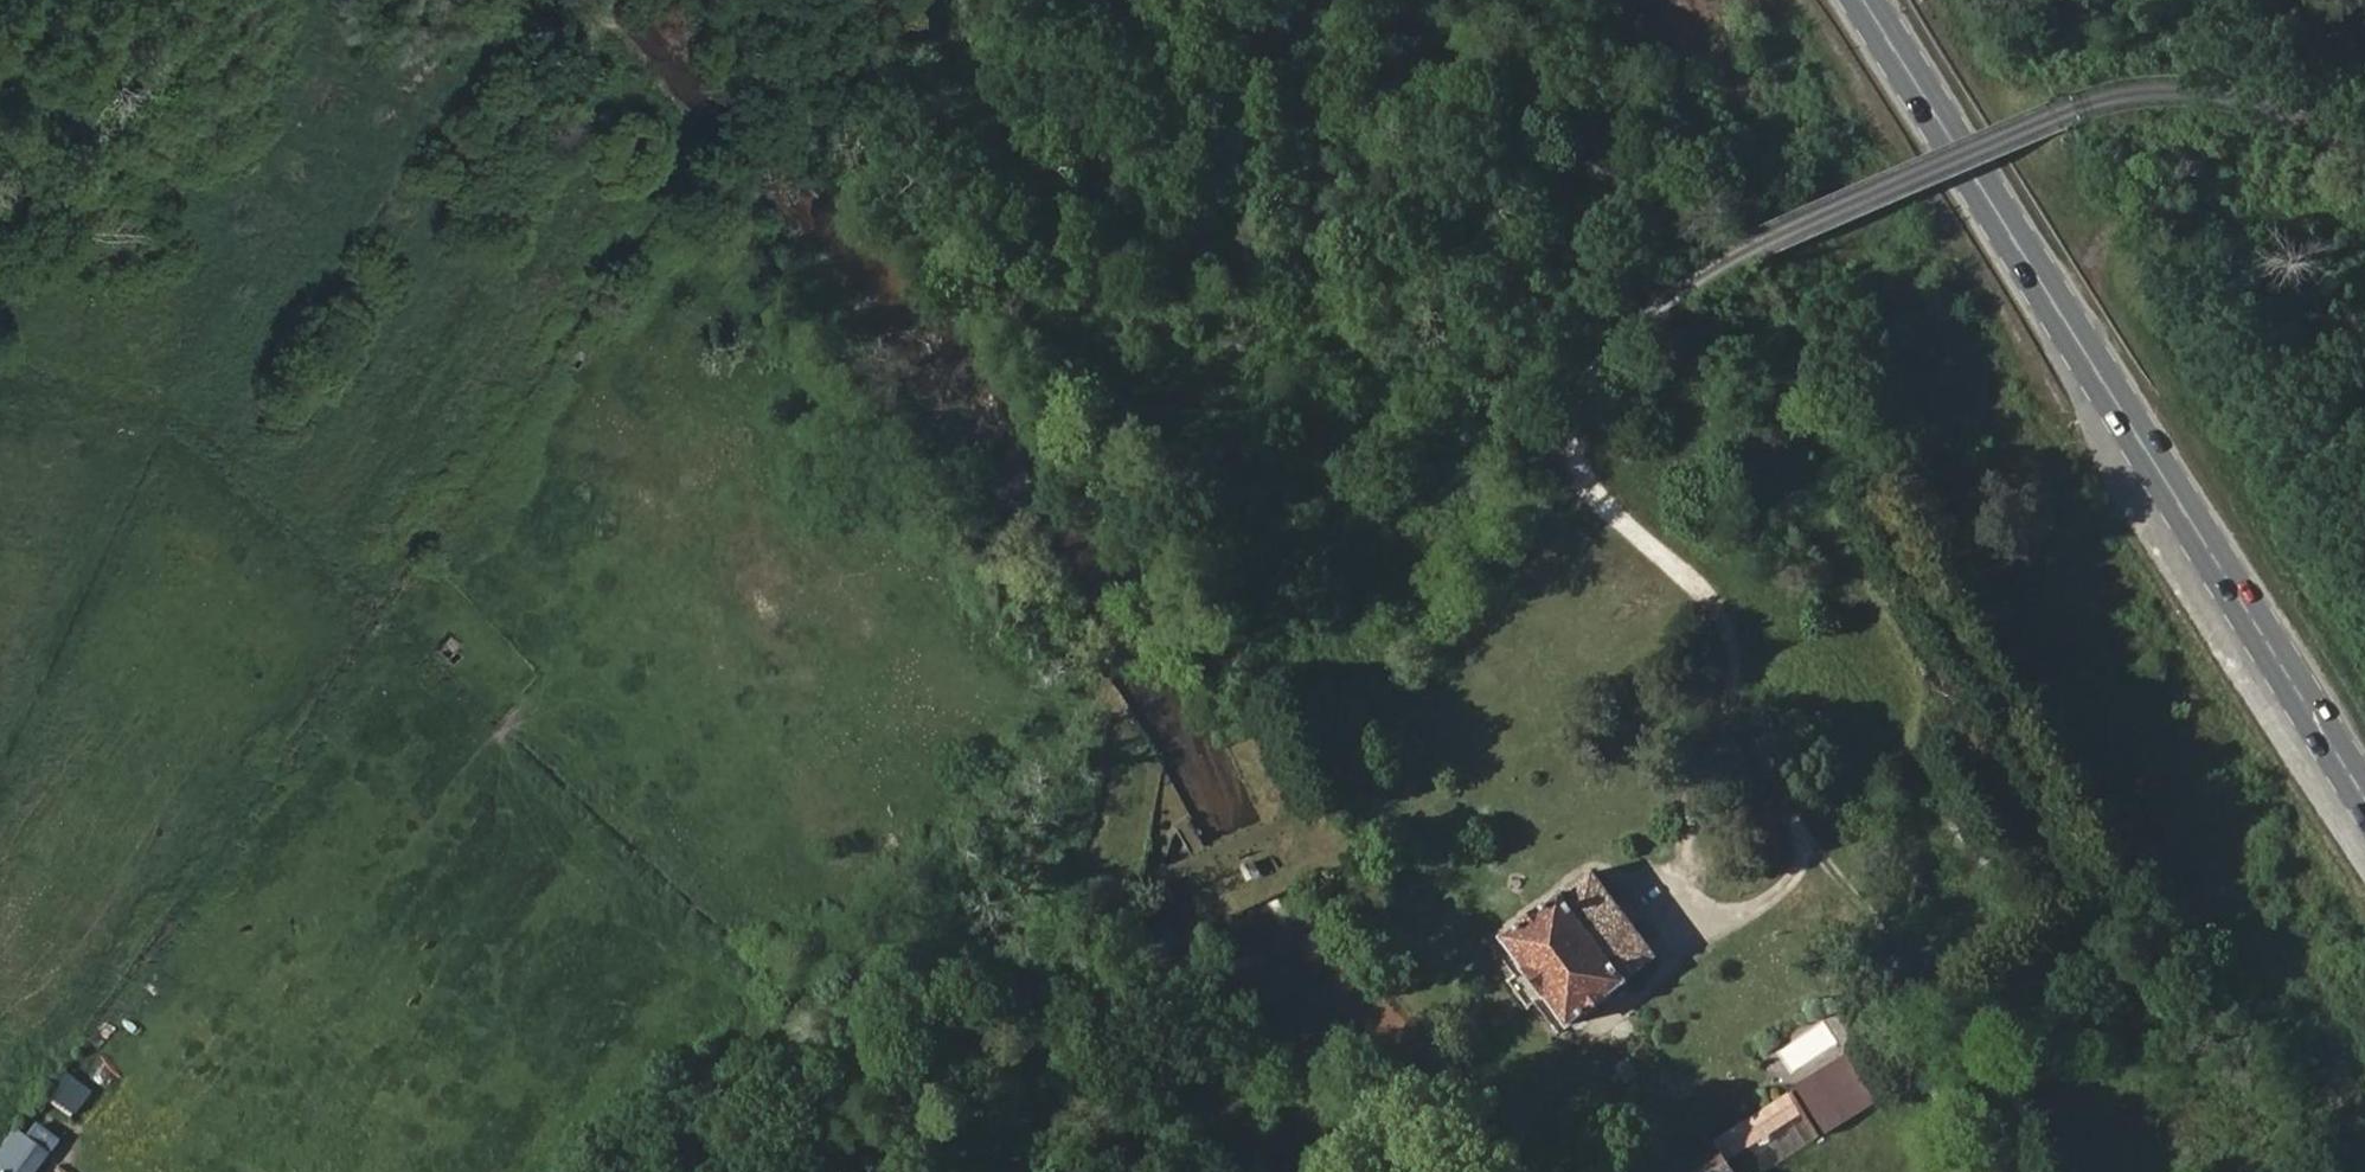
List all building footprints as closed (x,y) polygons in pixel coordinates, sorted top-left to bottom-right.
[(1257,858),(1244,864),(1251,882),(1265,876),(1257,858)] [(1660,955),(1598,874),(1566,898),(1564,894),(1508,935),(1572,1020),(1660,955)] [(1821,1138),(1875,1103),(1843,1056),(1790,1091),(1821,1138)] [(50,1104),(74,1116),(80,1103),(56,1091),(50,1104)] [(1737,1153),(1804,1120),(1792,1095),(1725,1128),(1737,1153)] [(57,1141),(31,1123),(0,1165),(0,1171),(35,1171),(57,1141)] [(1718,1137),(1662,1171),(1741,1171),(1718,1137)]
